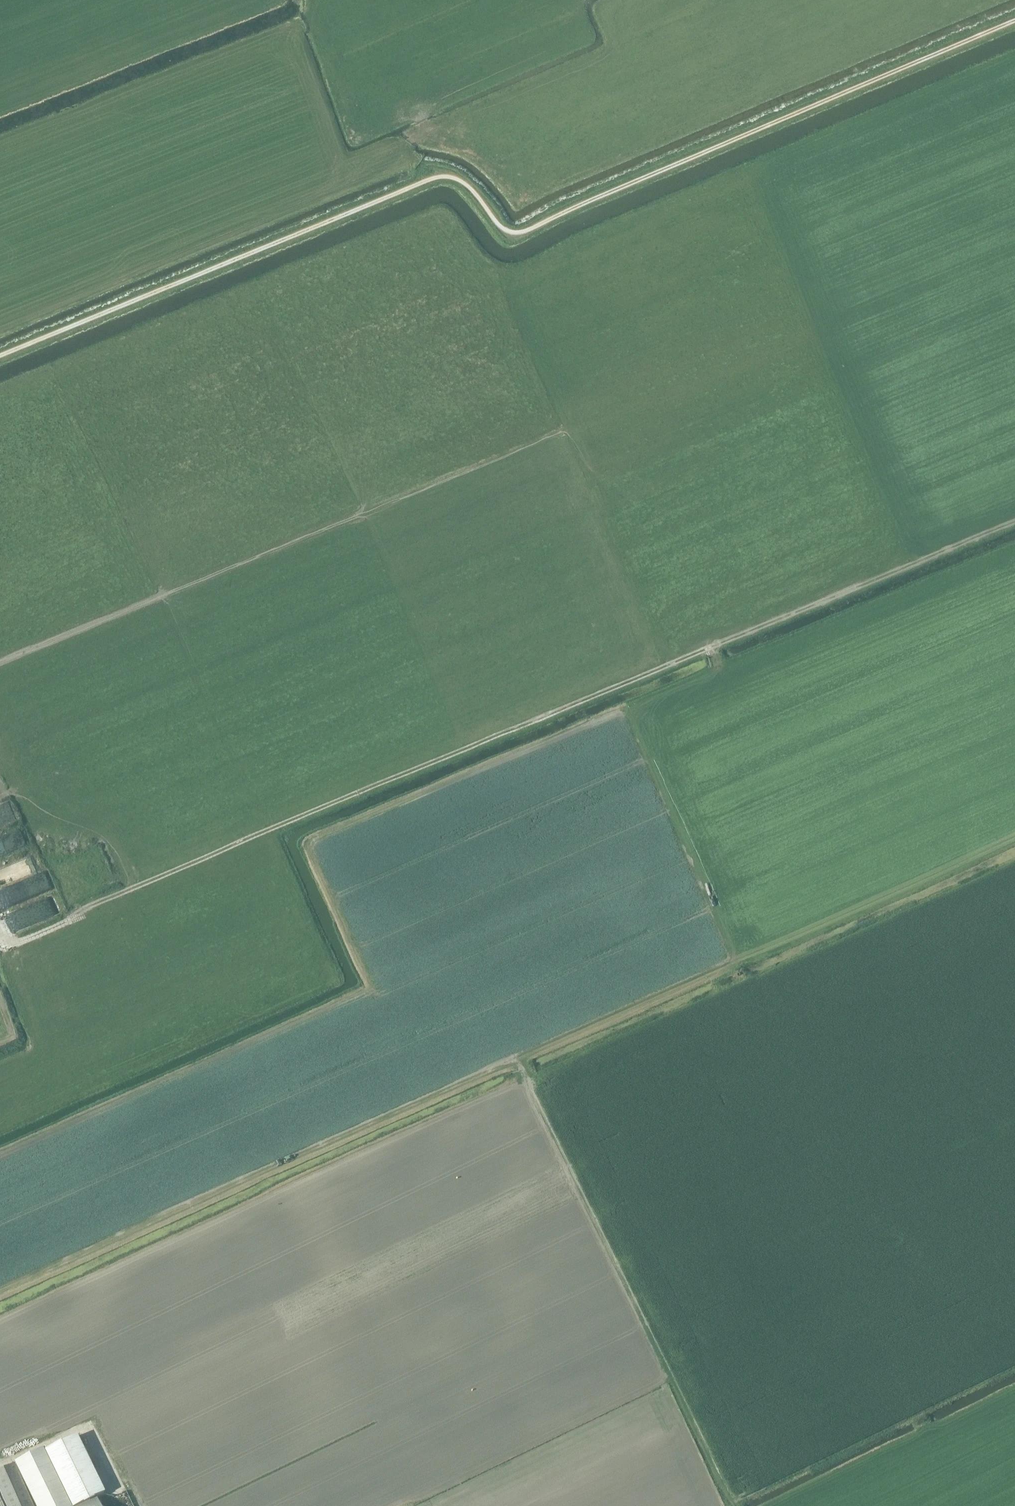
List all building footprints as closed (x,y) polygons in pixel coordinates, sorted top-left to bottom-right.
[(12,878),(31,868),(25,855),(6,864),(12,878)] [(17,1465),(37,1505),(81,1505),(97,1498),(96,1498),(104,1494),(76,1436),(46,1451),(17,1465)] [(15,1463),(0,1470),(0,1491),(6,1505),(34,1505),(15,1463)]
